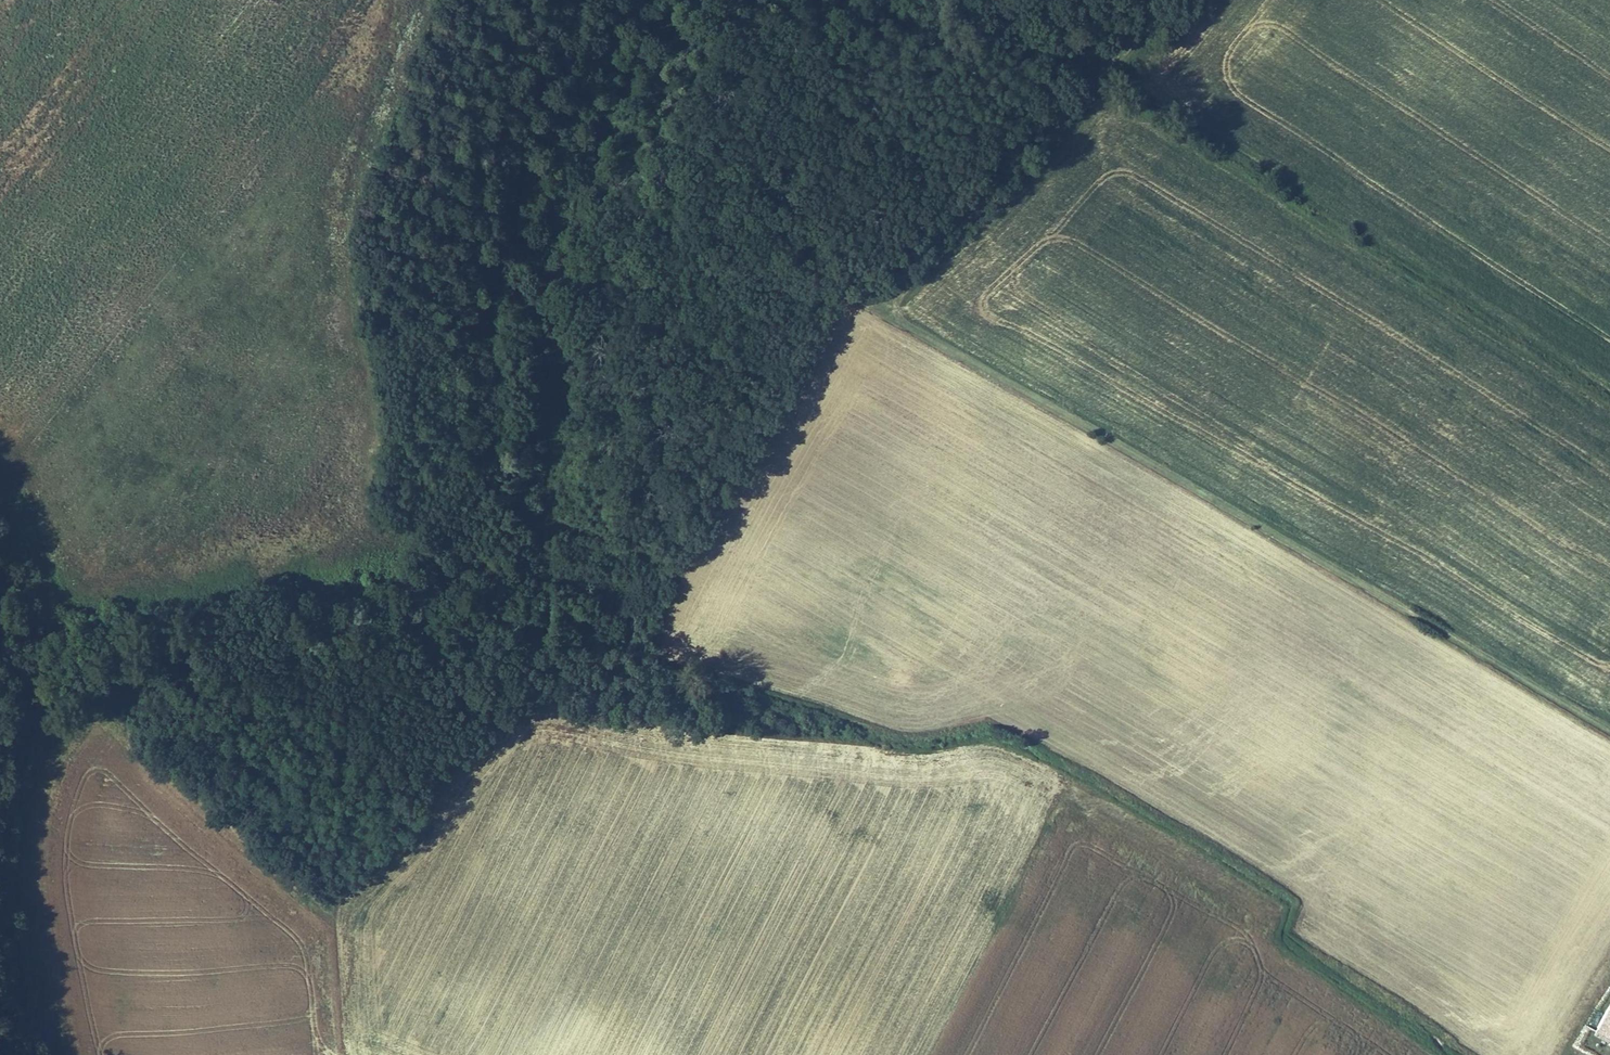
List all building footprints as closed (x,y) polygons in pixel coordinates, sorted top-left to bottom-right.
[(1596,1027),(1609,1035),(1609,1003),(1596,1027)]
